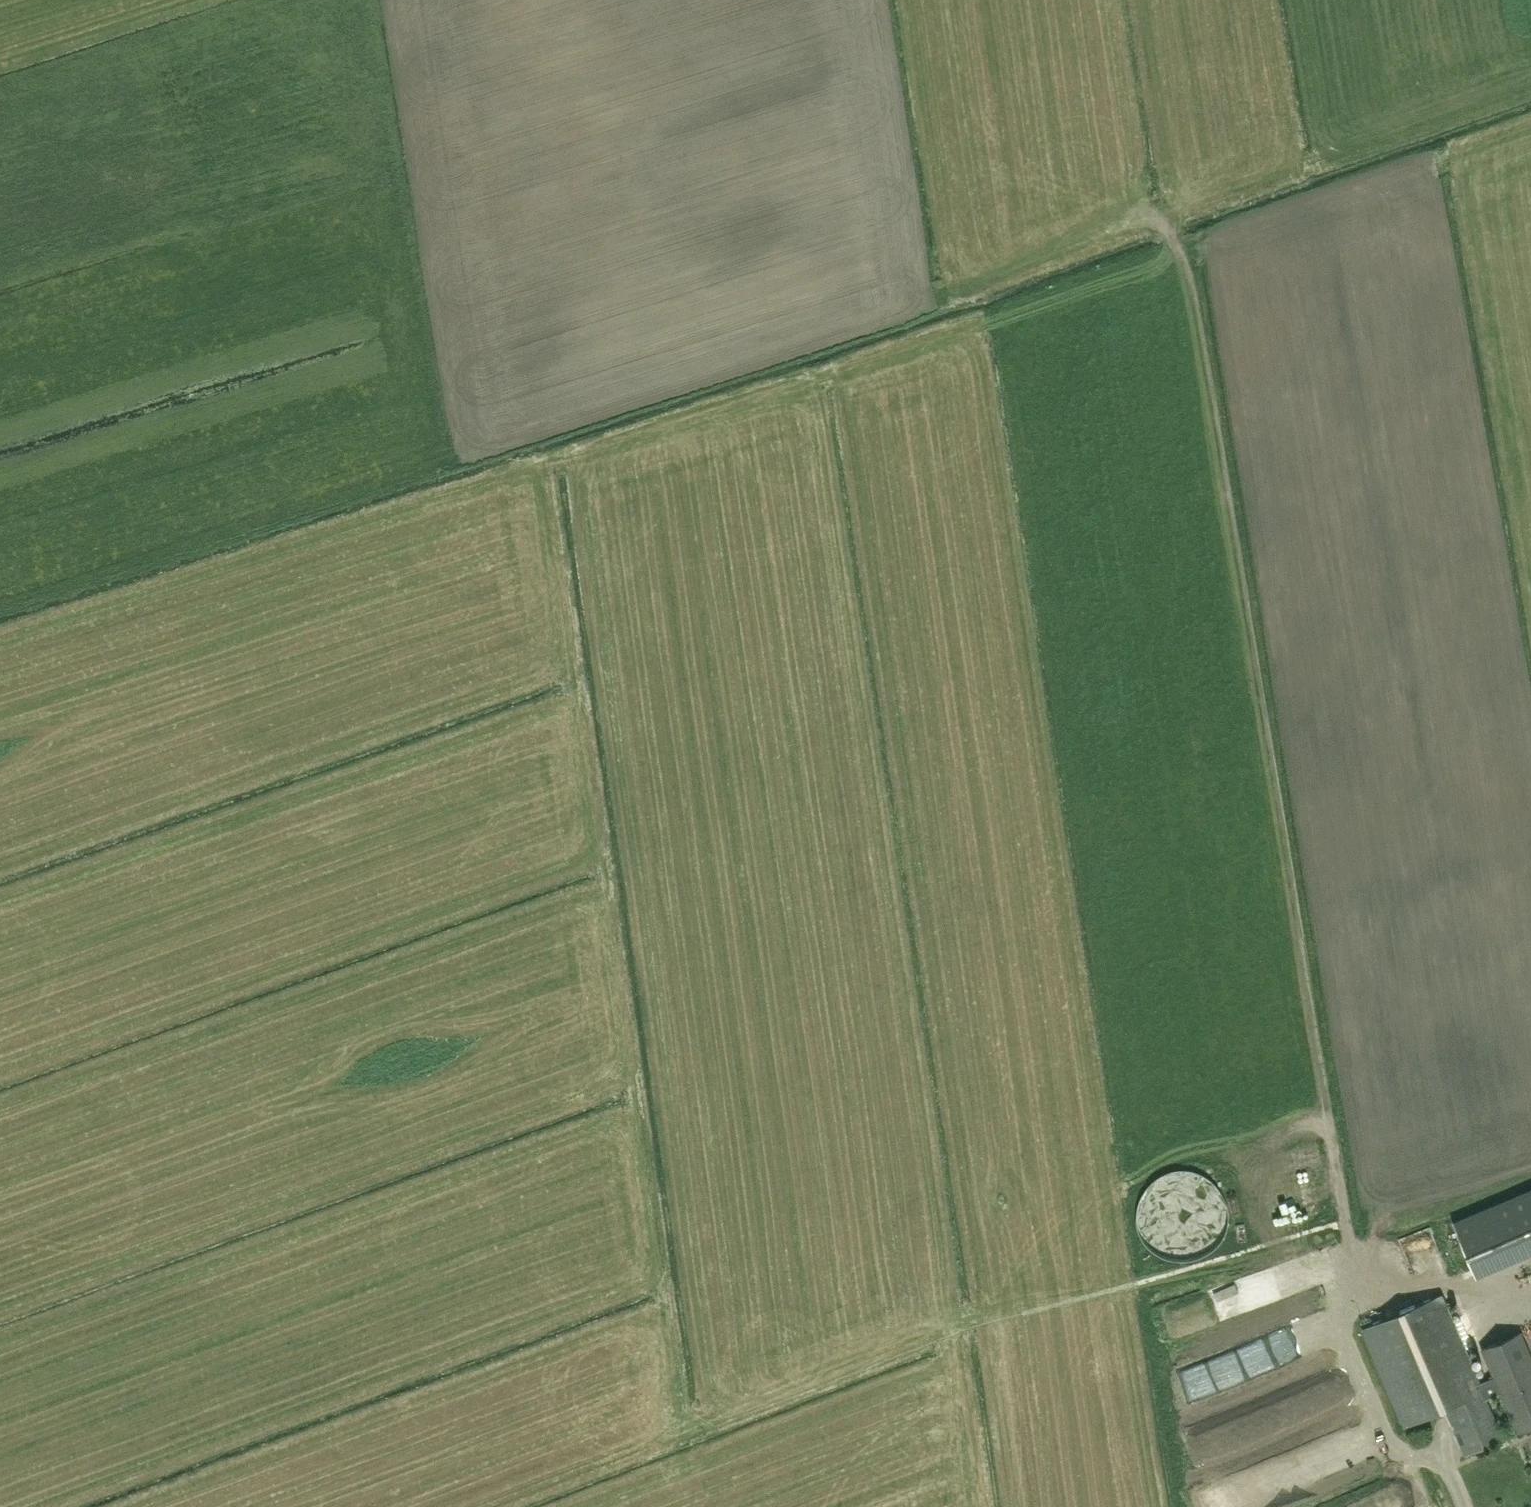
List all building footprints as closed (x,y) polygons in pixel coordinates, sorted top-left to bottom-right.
[(1452,1221),(1476,1276),(1530,1253),(1530,1187),(1452,1221)] [(1208,1237),(1193,1239),(1195,1253),(1210,1251),(1208,1237)] [(1406,1427),(1446,1410),(1466,1455),(1502,1439),(1485,1399),(1501,1393),(1519,1433),(1530,1428),(1530,1340),(1525,1342),(1521,1333),(1482,1349),(1494,1376),(1479,1382),(1441,1295),(1363,1329),(1406,1427)] [(1241,1352),(1260,1349),(1258,1338),(1239,1341),(1241,1352)] [(1363,1469),(1347,1476),(1352,1488),(1368,1482),(1363,1469)]
